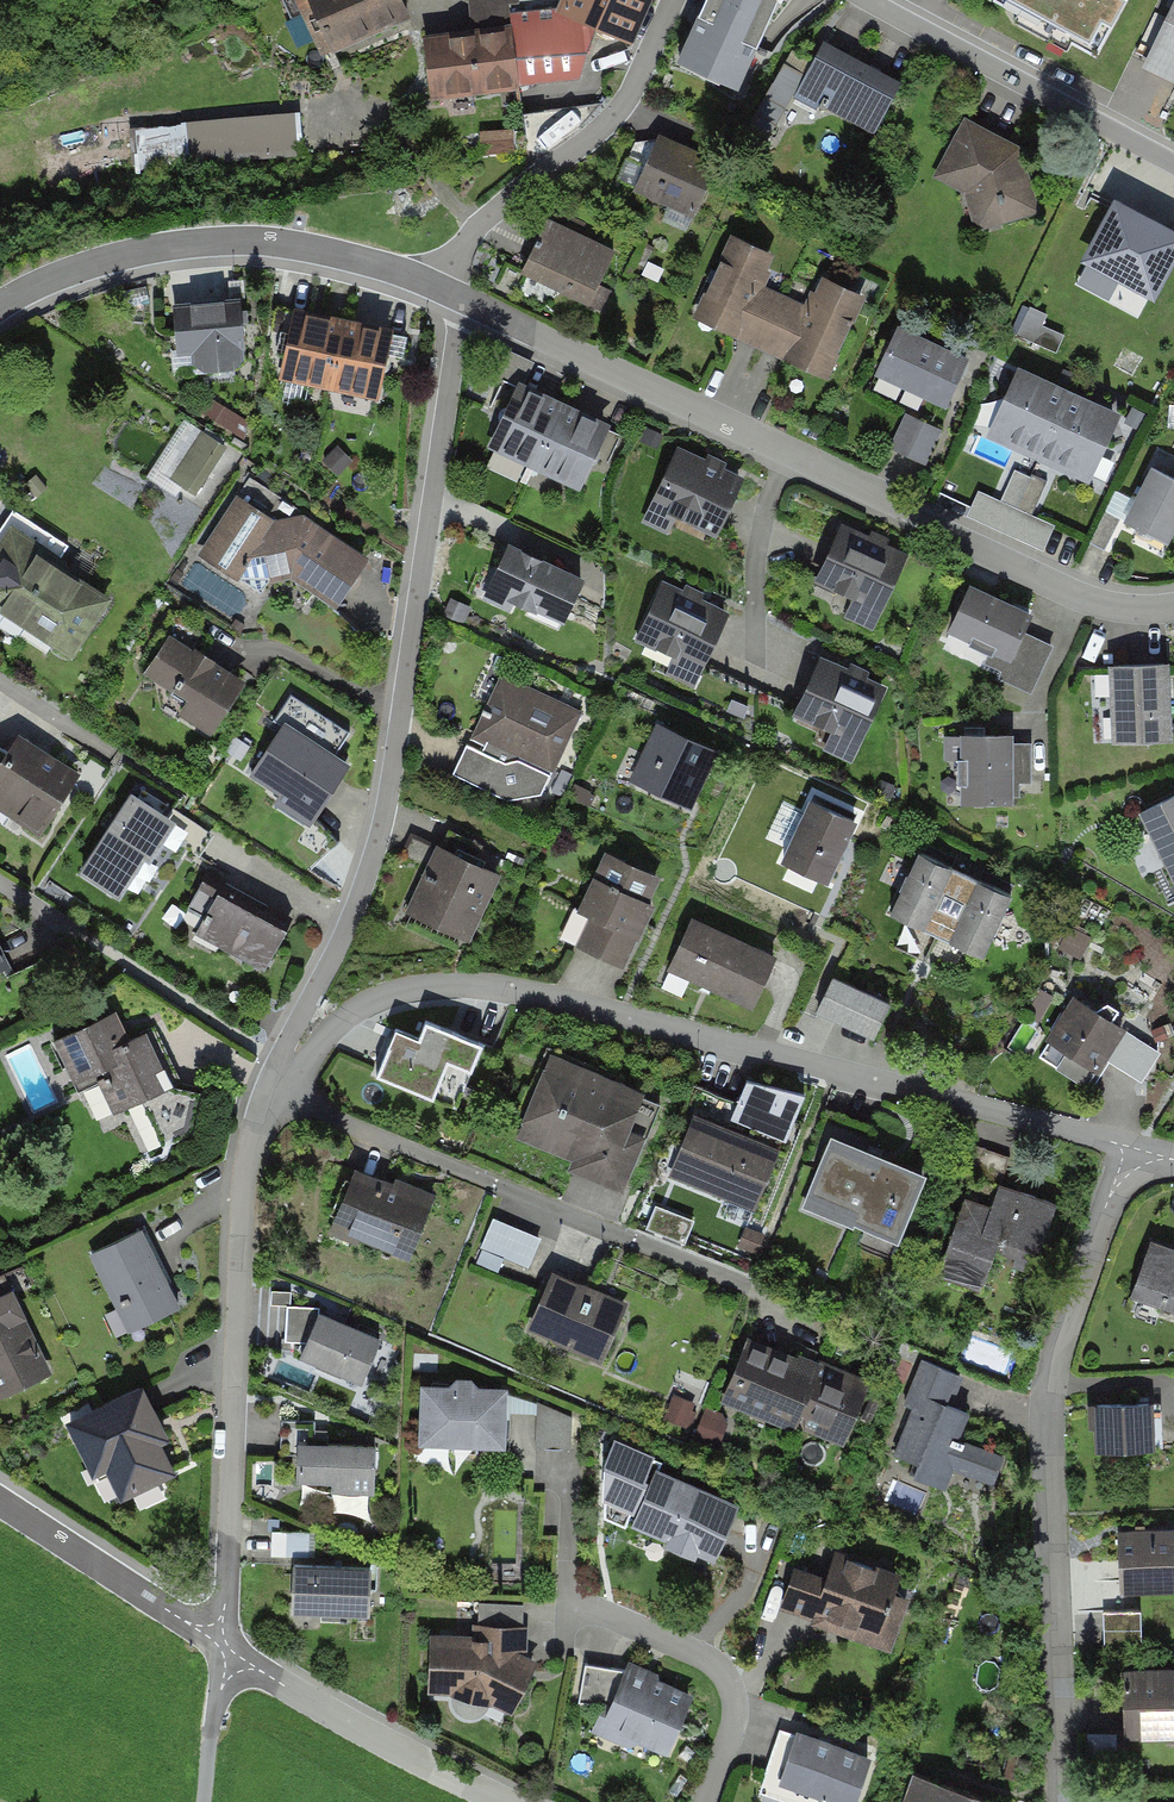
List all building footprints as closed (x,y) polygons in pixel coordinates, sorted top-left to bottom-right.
[(322,58),(411,18),(403,0),(295,0),(322,58)] [(472,31),(512,26),(511,13),(510,4),(520,3),(520,0),(469,0),(472,31)] [(557,8),(511,13),(512,26),(519,86),(579,79),(596,29),(632,45),(651,0),(561,0),(557,8)] [(676,64),(738,92),(763,36),(779,0),(705,0),(676,64)] [(1123,0),(1002,0),(1000,5),(1099,55),(1126,1),(1123,0)] [(472,31),(423,36),(430,100),(520,90),(519,86),(512,26),(472,31)] [(902,82),(822,44),(794,102),(874,140),(902,82)] [(300,113),(134,127),(138,171),(304,156),(300,113)] [(1021,142),(964,113),(935,174),(960,191),(979,229),(1041,212),(1021,142)] [(512,126),(482,131),(486,151),(516,146),(512,126)] [(707,160),(653,138),(631,192),(686,214),(707,160)] [(1112,198),(1087,250),(1167,289),(1173,275),(1173,228),(1112,198)] [(613,257),(544,222),(519,273),(589,307),(613,257)] [(731,240),(695,318),(738,337),(774,259),(731,240)] [(819,283),(783,360),(826,380),(861,302),(819,283)] [(241,295),(167,301),(173,378),(247,372),(241,295)] [(339,328),(287,316),(272,382),(324,394),(339,328)] [(1064,335),(1030,322),(1025,334),(1058,348),(1064,335)] [(391,339),(339,328),(324,394),(376,405),(391,339)] [(966,358),(896,329),(875,379),(945,408),(966,358)] [(1119,415),(1014,368),(983,438),(1088,485),(1119,415)] [(565,410),(514,386),(485,446),(536,470),(565,410)] [(616,434),(565,410),(536,470),(588,495),(616,434)] [(941,426),(906,410),(889,447),(923,463),(941,426)] [(225,443),(201,428),(171,477),(195,492),(225,443)] [(742,476),(680,448),(646,524),(709,552),(742,476)] [(1166,538),(1173,522),(1173,471),(1154,461),(1125,517),(1166,538)] [(1048,481),(1015,467),(1002,496),(1035,510),(1048,481)] [(324,622),(367,556),(242,477),(200,542),(324,622)] [(1055,524),(978,489),(967,513),(1044,548),(1055,524)] [(69,667),(122,580),(13,514),(0,535),(0,625),(69,667)] [(909,551),(843,521),(815,584),(881,613),(909,551)] [(584,576),(508,541),(482,597),(558,632),(584,576)] [(733,608),(662,575),(633,636),(704,670),(733,608)] [(1033,611),(966,582),(942,635),(1009,665),(1033,611)] [(248,679),(170,633),(139,687),(216,733),(248,679)] [(888,682),(815,652),(786,719),(859,750),(888,682)] [(1172,738),(1168,660),(1108,663),(1112,741),(1172,738)] [(582,709),(502,672),(471,738),(551,775),(582,709)] [(248,779),(316,818),(353,754),(285,715),(248,779)] [(714,748),(652,720),(625,778),(687,807),(714,748)] [(12,732),(0,751),(0,811),(39,836),(78,773),(12,732)] [(1015,803),(1012,732),(948,735),(951,806),(1015,803)] [(131,784),(76,869),(119,896),(174,812),(131,784)] [(1136,810),(1171,884),(1173,883),(1173,792),(1136,810)] [(830,875),(856,818),(809,797),(782,854),(830,875)] [(500,873),(434,844),(401,918),(468,947),(500,873)] [(953,867),(915,850),(886,912),(924,929),(953,867)] [(623,969),(665,878),(606,851),(564,942),(623,969)] [(1016,895),(977,877),(949,939),(987,956),(1016,895)] [(296,925),(203,879),(179,927),(273,973),(296,925)] [(783,941),(695,901),(665,966),(753,1007),(783,941)] [(9,974),(0,954),(0,979),(9,974)] [(892,1001),(833,976),(816,1017),(875,1042),(892,1001)] [(144,998),(45,1040),(82,1126),(181,1084),(144,998)] [(1128,1033),(1075,998),(1048,1037),(1101,1073),(1128,1033)] [(480,1060),(491,1034),(429,1009),(422,1026),(402,1018),(384,1061),(438,1083),(452,1048),(480,1060)] [(657,1096),(550,1051),(514,1134),(621,1180),(657,1096)] [(791,1140),(806,1097),(749,1077),(734,1120),(791,1140)] [(736,1128),(692,1111),(667,1176),(710,1193),(736,1128)] [(779,1145),(736,1128),(710,1193),(754,1210),(779,1145)] [(928,1168),(831,1130),(800,1207),(897,1246),(928,1168)] [(435,1196),(347,1160),(322,1222),(410,1257),(435,1196)] [(1028,1267),(1050,1199),(972,1174),(950,1241),(1028,1267)] [(538,1237),(491,1217),(475,1254),(523,1274),(538,1237)] [(181,1308),(143,1226),(87,1252),(125,1333),(181,1308)] [(1148,1238),(1127,1302),(1173,1318),(1173,1246),(1148,1238)] [(630,1294),(547,1263),(521,1331),(605,1362),(630,1294)] [(12,1288),(0,1294),(0,1403),(55,1376),(12,1288)] [(381,1338),(315,1311),(295,1358),(362,1385),(381,1338)] [(863,1374),(741,1334),(718,1403),(841,1443),(863,1374)] [(506,1388),(419,1385),(417,1444),(504,1447),(506,1388)] [(143,1387),(65,1422),(104,1512),(183,1477),(143,1387)] [(943,1490),(970,1409),(922,1393),(895,1474),(943,1490)] [(1158,1400),(1089,1404),(1091,1452),(1160,1448),(1158,1400)] [(538,1442),(573,1444),(576,1404),(540,1402),(538,1442)] [(381,1447),(294,1442),(291,1484),(378,1489),(381,1447)] [(734,1503),(648,1465),(622,1524),(707,1562),(734,1503)] [(275,1528),(275,1551),(315,1552),(316,1529),(275,1528)] [(1123,1592),(1173,1591),(1173,1530),(1121,1531),(1123,1592)] [(795,1550),(777,1607),(888,1642),(906,1585),(795,1550)] [(371,1566),(289,1564),(287,1622),(369,1625),(371,1566)] [(1145,1643),(1144,1606),(1105,1607),(1107,1644),(1145,1643)] [(432,1636),(431,1696),(513,1714),(538,1664),(527,1661),(527,1629),(472,1627),(472,1638),(432,1636)] [(694,1691),(626,1662),(592,1741),(661,1769),(694,1691)] [(1121,1666),(1123,1737),(1173,1736),(1173,1664),(1121,1666)] [(790,1724),(770,1784),(825,1801),(849,1801),(867,1749),(790,1724)] [(912,1769),(901,1801),(1010,1801),(1011,1801),(912,1769)]
